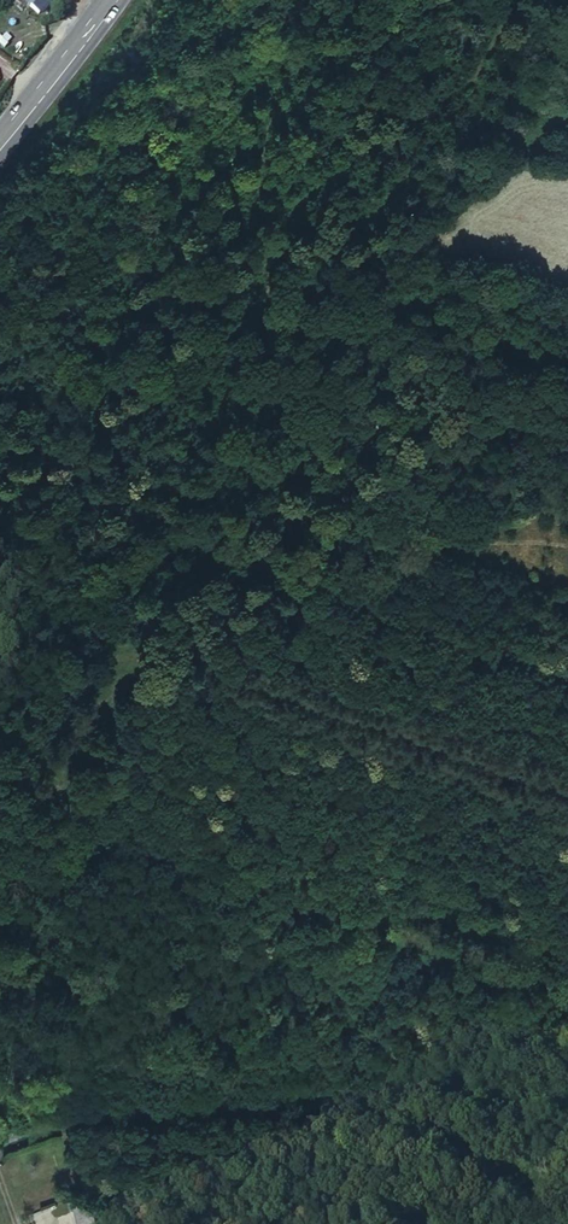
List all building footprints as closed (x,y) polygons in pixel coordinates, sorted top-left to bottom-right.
[(46,0),(19,0),(28,7),(26,10),(35,17),(47,1),(46,0)] [(79,611),(75,610),(70,612),(65,617),(66,622),(69,626),(72,629),(79,630),(85,619),(83,614),(79,611)]
